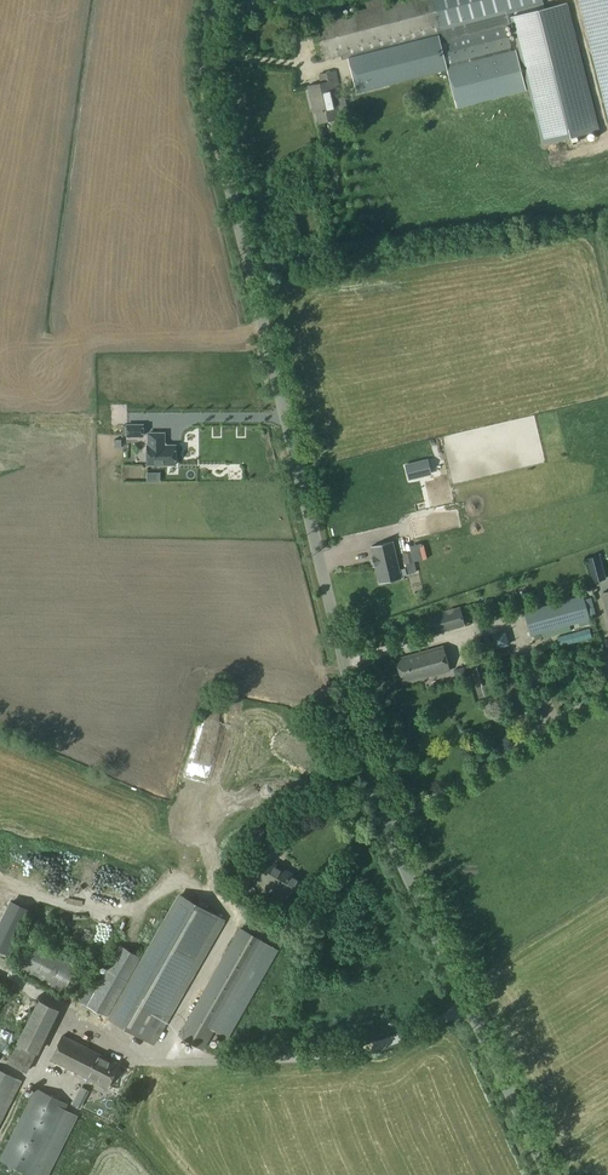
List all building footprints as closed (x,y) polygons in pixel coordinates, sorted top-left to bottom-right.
[(307,15),(319,62),(341,56),(343,67),(350,66),(395,54),(394,47),(509,18),(507,14),(544,4),(543,0),(402,0),(387,4),(386,0),(371,0),(365,1),(367,9),(341,15),(339,8),(307,15)] [(607,120),(607,0),(578,0),(607,120)] [(510,17),(543,144),(599,130),(566,3),(510,17)] [(506,27),(440,44),(446,64),(447,68),(445,68),(456,110),(527,91),(516,50),(511,51),(506,27)] [(333,87),(338,85),(335,72),(320,75),(322,84),(309,87),(313,104),(315,103),(319,123),(340,118),(333,87)] [(143,436),(142,425),(127,425),(127,436),(143,436)] [(148,446),(147,446),(147,465),(175,465),(175,446),(166,446),(164,444),(164,433),(148,433),(148,446)] [(422,455),(410,458),(414,476),(427,473),(422,455)] [(434,515),(412,521),(415,532),(440,527),(437,514),(434,515)] [(392,542),(371,547),(374,557),(374,558),(372,558),(373,565),(376,564),(380,583),(401,579),(392,542)] [(408,551),(399,553),(401,565),(410,563),(408,551)] [(605,579),(598,556),(586,559),(593,582),(605,579)] [(390,593),(394,607),(406,604),(402,590),(390,593)] [(583,597),(524,613),(531,636),(542,633),(543,639),(571,631),(569,626),(589,621),(583,597)] [(459,608),(430,617),(435,634),(464,626),(459,608)] [(509,645),(505,632),(493,636),(496,649),(509,645)] [(486,648),(492,646),(489,637),(484,639),(486,648)] [(403,685),(450,671),(443,647),(396,660),(403,685)] [(469,682),(475,679),(469,664),(463,666),(469,682)] [(311,729),(312,723),(306,721),(304,728),(311,729)] [(291,897),(301,880),(274,865),(272,868),(264,863),(254,881),(263,886),(266,882),(291,897)] [(40,893),(44,884),(36,881),(32,889),(40,893)] [(59,896),(87,905),(91,892),(63,884),(59,896)] [(77,1001),(108,1019),(154,1046),(226,920),(179,893),(142,958),(120,945),(93,994),(84,989),(77,1001)] [(3,952),(11,933),(0,928),(0,950),(3,952)] [(204,1051),(266,943),(240,928),(178,1037),(204,1051)] [(77,966),(33,942),(20,964),(64,989),(77,966)] [(38,1054),(60,1010),(38,999),(7,1063),(27,1073),(37,1053),(38,1054)] [(2,1056),(10,1035),(0,1031),(0,1055),(2,1056)] [(107,1089),(119,1065),(63,1036),(50,1060),(107,1089)] [(21,1081),(0,1070),(0,1124),(21,1081)] [(36,1089),(16,1128),(65,1142),(78,1116),(65,1109),(67,1104),(36,1089)] [(16,1128),(0,1160),(0,1161),(28,1174),(49,1174),(65,1142),(16,1128)]
